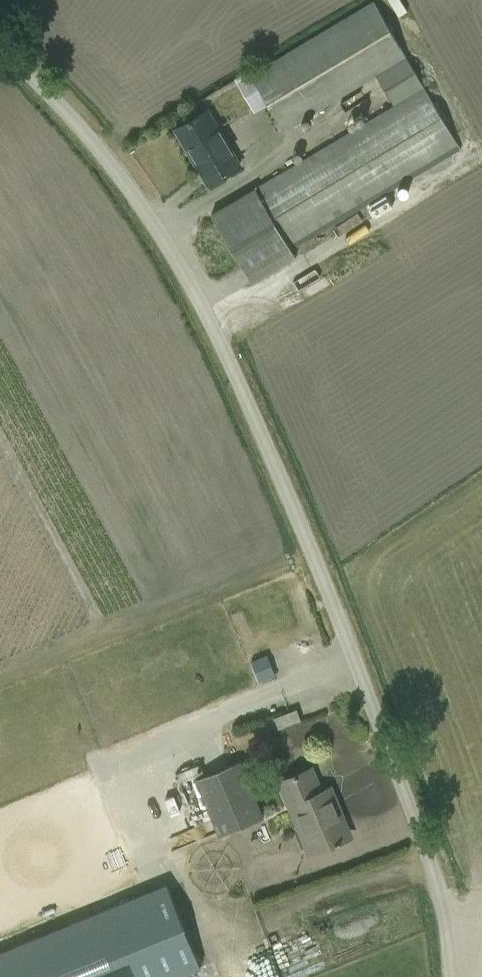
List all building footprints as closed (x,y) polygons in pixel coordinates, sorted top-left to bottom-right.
[(393,106),(211,214),(252,283),(269,273),(296,257),(292,250),(462,150),(458,144),(374,2),(267,65),(250,75),(283,130),(375,75),(393,106)] [(207,184),(240,165),(207,110),(174,129),(207,184)] [(384,211),(395,222),(416,202),(406,191),(384,211)] [(274,675),(266,655),(252,661),(260,681),(274,675)] [(298,713),(301,726),(324,720),(321,707),(298,713)] [(207,724),(224,719),(221,709),(204,713),(207,724)] [(299,719),(296,709),(274,717),(278,727),(299,719)] [(240,760),(195,779),(207,809),(217,833),(219,837),(264,818),(240,760)] [(308,854),(329,846),(335,843),(335,844),(340,842),(340,841),(347,838),(334,806),(337,804),(331,788),(321,791),(311,768),(293,776),(279,782),(308,854)] [(200,967),(165,883),(107,906),(108,907),(0,951),(0,976),(175,976),(200,967)] [(268,951),(273,976),(300,976),(294,946),(268,951)]
